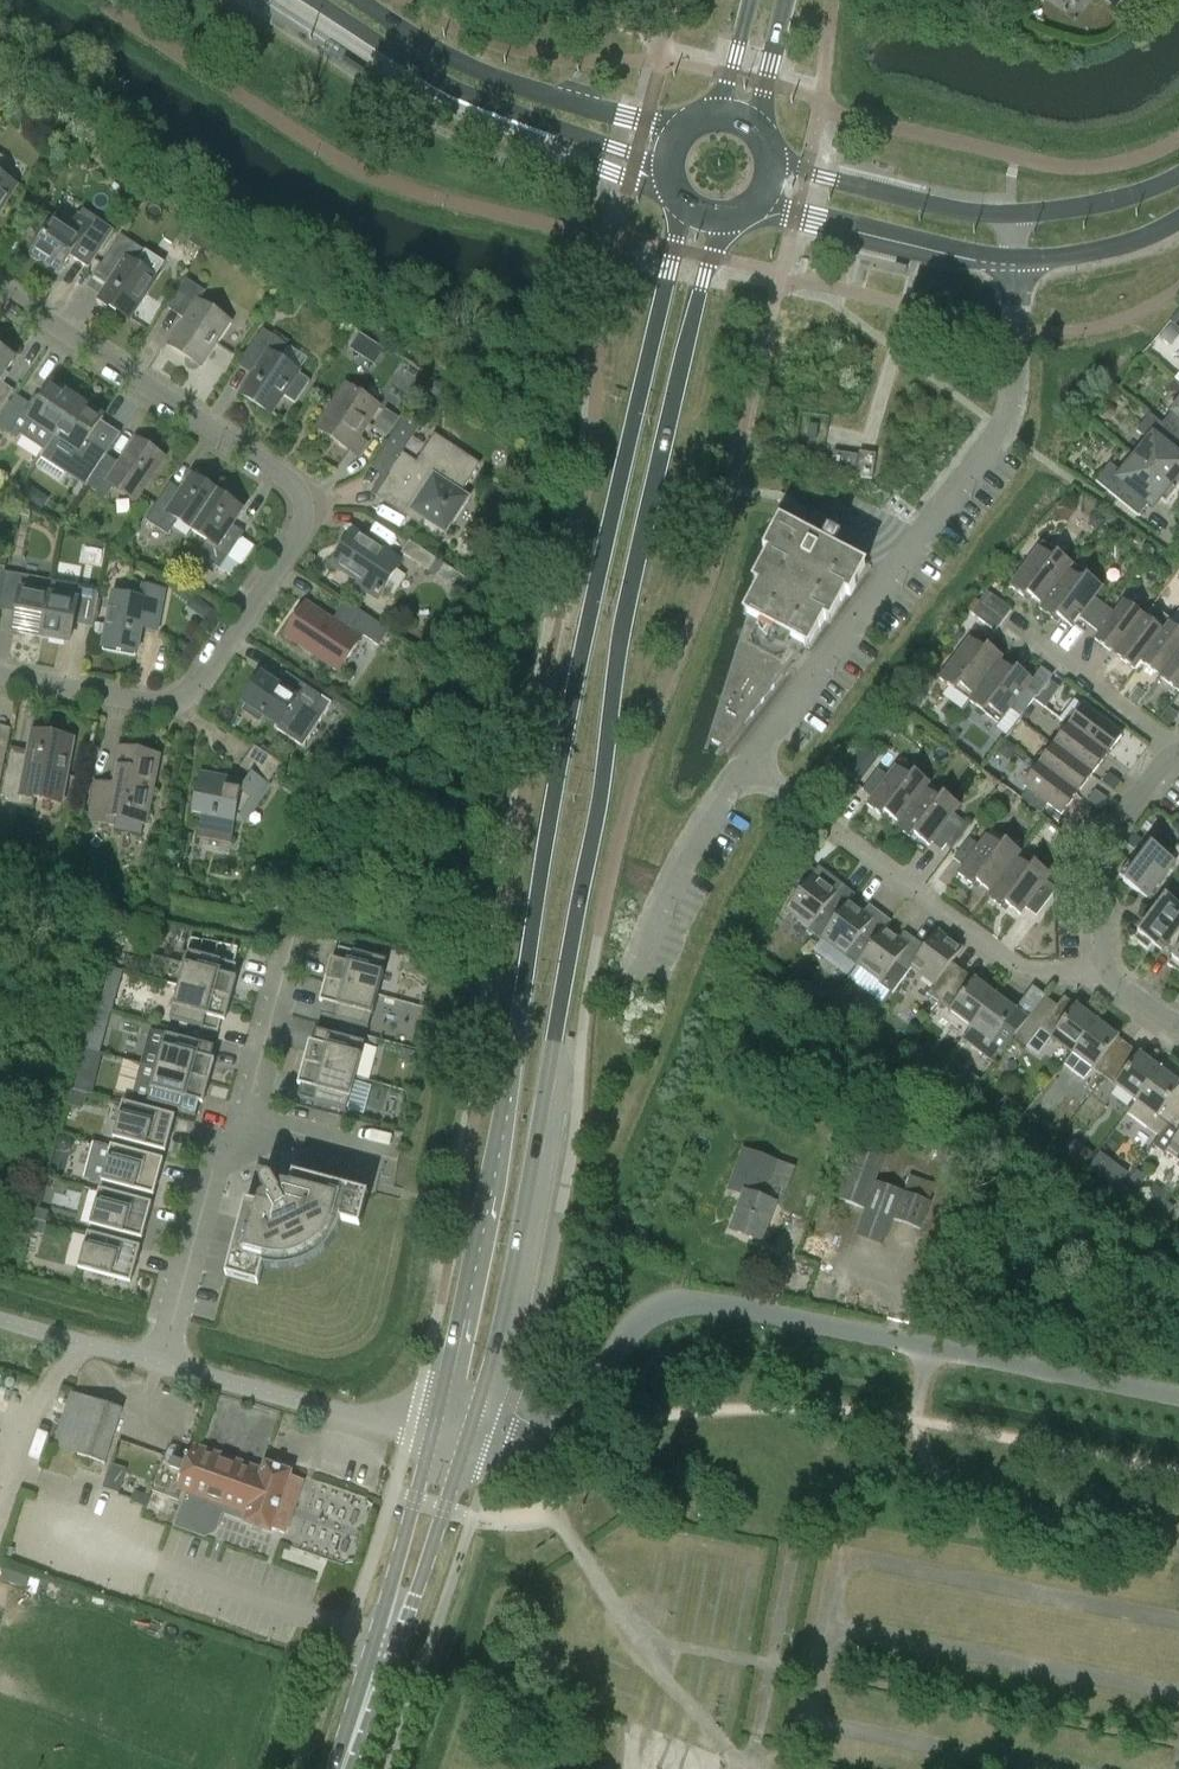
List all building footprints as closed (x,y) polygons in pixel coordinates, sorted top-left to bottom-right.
[(345,58),(341,63),(363,77),(366,72),(345,58)] [(146,179),(130,172),(128,178),(143,185),(146,179)] [(16,187),(0,177),(0,211),(16,187)] [(55,222),(32,255),(59,273),(70,256),(89,268),(114,230),(83,210),(69,231),(55,222)] [(156,280),(155,280),(161,271),(162,269),(162,267),(162,266),(162,265),(161,264),(160,262),(146,252),(121,236),(101,265),(115,275),(99,299),(129,320),(156,280)] [(185,321),(168,345),(202,368),(231,324),(198,302),(205,293),(187,281),(167,310),(185,321)] [(1175,325),(1178,320),(1178,311),(1170,321),(1175,325)] [(1172,323),(1161,336),(1170,343),(1178,333),(1178,329),(1172,323)] [(263,329),(244,359),(258,368),(241,394),(271,413),(282,396),(295,405),(310,382),(278,361),(288,346),(263,329)] [(365,332),(355,347),(379,364),(390,348),(365,332)] [(14,359),(0,350),(0,380),(14,359)] [(13,391),(0,383),(0,410),(13,391)] [(21,434),(46,450),(78,401),(52,384),(28,420),(21,415),(9,433),(18,439),(21,434)] [(346,385),(317,429),(349,450),(378,406),(346,385)] [(439,386),(434,395),(442,401),(448,392),(439,386)] [(9,433),(21,415),(28,405),(15,396),(0,419),(0,429),(8,435),(9,433)] [(78,401),(46,450),(71,467),(66,474),(73,478),(87,487),(107,457),(86,444),(100,422),(103,418),(78,401)] [(1162,424),(1178,438),(1178,404),(1162,424)] [(385,409),(373,427),(387,437),(399,419),(385,409)] [(1162,424),(1150,415),(1136,432),(1148,441),(1135,457),(1176,491),(1178,488),(1178,438),(1162,424)] [(381,480),(373,491),(422,523),(424,519),(446,533),(469,498),(461,493),(479,465),(434,435),(416,463),(401,454),(420,426),(405,416),(374,462),(386,470),(384,474),(385,479),(381,480)] [(809,424),(807,439),(817,440),(819,425),(809,424)] [(107,457),(87,487),(104,499),(112,486),(135,501),(164,458),(135,439),(118,465),(107,457)] [(831,469),(856,473),(856,477),(864,478),(872,479),(876,455),(859,452),(859,456),(834,452),(831,469)] [(1166,504),(1176,491),(1135,457),(1122,474),(1110,464),(1095,482),(1139,517),(1148,505),(1153,509),(1160,500),(1166,504)] [(192,531),(217,494),(191,476),(177,497),(166,489),(145,520),(167,535),(177,521),(192,531)] [(37,498),(36,491),(30,487),(23,498),(33,504),(37,498)] [(219,569),(228,556),(240,538),(228,530),(242,510),(217,494),(192,531),(207,540),(197,555),(219,570),(219,569)] [(1091,526),(1096,530),(1103,520),(1093,513),(1090,518),(1091,526)] [(722,755),(803,650),(869,565),(867,564),(866,566),(782,522),(782,519),(781,519),(707,747),(710,748),(712,742),(724,748),(720,753),(722,755)] [(353,531),(331,565),(378,596),(401,563),(353,531)] [(401,553),(429,571),(437,559),(409,541),(401,553)] [(1039,549),(1010,587),(1025,598),(1028,594),(1042,605),(1043,605),(1068,571),(1069,572),(1073,566),(1057,554),(1053,559),(1039,549)] [(243,566),(228,556),(219,569),(234,579),(243,566)] [(1042,605),(1039,609),(1055,620),(1057,616),(1072,628),(1080,618),(1090,625),(1105,606),(1095,598),(1102,588),(1086,576),(1082,582),(1069,572),(1068,571),(1043,605),(1042,605)] [(0,592),(0,599),(19,603),(17,615),(14,632),(42,637),(50,596),(52,581),(35,578),(4,572),(0,592)] [(50,596),(42,637),(69,642),(72,625),(74,614),(94,617),(99,590),(68,584),(52,581),(50,596)] [(137,655),(142,629),(144,619),(159,622),(165,591),(144,587),(142,600),(115,596),(116,592),(114,592),(104,649),(137,655)] [(992,595),(984,605),(1004,620),(1011,610),(992,595)] [(345,601),(331,621),(305,603),(284,635),(338,671),(359,639),(362,635),(379,646),(390,631),(362,612),(345,601)] [(981,602),(972,614),(976,617),(995,632),(1004,620),(984,605),(981,602)] [(1105,606),(1090,625),(1100,633),(1095,640),(1110,651),(1114,646),(1119,650),(1144,618),(1124,602),(1115,613),(1105,606)] [(1144,618),(1119,650),(1124,654),(1121,659),(1136,670),(1142,663),(1141,662),(1163,632),(1171,621),(1152,606),(1144,618)] [(1141,662),(1142,663),(1155,673),(1159,668),(1164,672),(1178,653),(1178,612),(1178,611),(1171,621),(1163,632),(1141,662)] [(970,639),(940,679),(956,691),(960,686),(973,696),(974,696),(1000,662),(1003,658),(988,647),(985,651),(970,639)] [(1164,672),(1169,676),(1166,681),(1178,691),(1178,653),(1164,672)] [(973,696),(969,701),(985,713),(999,724),(1004,718),(1011,709),(1021,717),(1036,697),(1026,689),(1032,681),(1017,669),(1014,673),(1000,662),(974,696),(973,696)] [(261,676),(243,702),(277,725),(275,729),(303,748),(332,704),(321,697),(286,674),(277,687),(261,676)] [(1037,698),(1035,700),(1045,708),(1051,699),(1060,688),(1050,681),(1037,698)] [(1138,705),(1145,694),(1137,688),(1130,699),(1138,705)] [(1069,726),(1102,752),(1106,747),(1111,750),(1122,735),(1085,706),(1069,726)] [(1028,709),(1022,717),(1027,721),(1033,713),(1028,709)] [(898,713),(893,718),(890,724),(895,728),(904,728),(907,723),(905,717),(898,713)] [(357,734),(371,744),(378,733),(375,730),(364,723),(357,734)] [(1098,757),(1102,752),(1069,726),(1054,746),(1092,775),(1103,760),(1098,757)] [(960,736),(951,729),(944,738),(954,745),(960,736)] [(0,801),(34,807),(37,792),(61,796),(71,738),(34,731),(27,768),(7,764),(0,801)] [(1007,760),(1015,750),(1005,742),(998,753),(1007,760)] [(250,774),(245,781),(200,772),(192,812),(200,814),(196,836),(230,844),(236,819),(239,819),(250,803),(256,805),(283,765),(254,745),(239,766),(250,774)] [(89,819),(115,824),(113,831),(142,837),(145,823),(158,754),(120,746),(113,784),(96,781),(89,819)] [(1092,775),(1054,746),(1040,766),(1072,791),(1076,786),(1081,790),(1092,775)] [(879,759),(868,750),(866,749),(850,770),(851,772),(863,780),(879,759)] [(1068,796),(1072,791),(1040,766),(1024,786),(1028,789),(1020,799),(1041,814),(1048,805),(1062,815),(1073,800),(1068,796)] [(925,790),(926,790),(930,784),(914,772),(910,778),(896,767),(888,777),(878,769),(863,790),(873,798),(867,805),(882,817),(885,813),(899,823),(900,824),(925,790)] [(1120,783),(1107,773),(1102,780),(1115,790),(1120,783)] [(939,800),(926,790),(925,790),(900,824),(899,823),(896,827),(912,839),(914,835),(929,846),(932,843),(942,850),(958,830),(948,822),(960,807),(943,794),(939,800)] [(1088,802),(1099,811),(1107,801),(1095,792),(1088,802)] [(1098,811),(1089,804),(1082,814),(1091,821),(1098,811)] [(1135,832),(1126,844),(1134,850),(1143,838),(1135,832)] [(1017,859),(1021,853),(1005,841),(1001,847),(987,836),(979,846),(969,838),(954,859),(964,867),(958,874),(974,886),(976,882),(990,892),(991,893),(1017,859)] [(1166,898),(1178,881),(1178,847),(1178,846),(1168,858),(1151,845),(1135,866),(1130,862),(1119,875),(1125,880),(1123,882),(1147,900),(1150,895),(1161,903),(1165,897),(1166,898)] [(1030,869),(1017,859),(991,893),(990,892),(987,896),(1003,908),(1005,904),(1020,915),(1026,908),(1036,916),(1057,889),(1046,881),(1051,875),(1034,863),(1030,869)] [(799,894),(816,871),(804,863),(790,887),(799,894)] [(810,930),(821,939),(849,901),(850,902),(856,895),(819,868),(816,871),(799,894),(784,913),(809,931),(810,930)] [(1058,897),(1059,907),(1073,906),(1073,896),(1058,897)] [(1166,898),(1165,897),(1161,903),(1133,940),(1148,951),(1152,945),(1161,952),(1165,947),(1175,955),(1178,950),(1178,907),(1166,898)] [(846,956),(857,965),(885,928),(886,929),(891,921),(869,905),(864,913),(850,902),(849,901),(821,939),(820,940),(844,958),(846,956)] [(857,965),(856,967),(892,994),(912,967),(927,948),(926,947),(905,932),(900,940),(886,929),(885,928),(857,965)] [(940,1003),(959,977),(948,968),(964,947),(939,929),(926,947),(927,948),(912,967),(934,984),(927,993),(940,1003)] [(180,986),(232,1000),(238,978),(234,977),(237,965),(235,964),(240,947),(192,936),(188,951),(189,952),(180,986)] [(326,981),(378,994),(387,961),(339,948),(336,960),(332,959),(326,981)] [(1175,955),(1168,965),(1178,974),(1178,950),(1175,955)] [(123,983),(126,971),(112,967),(109,979),(123,983)] [(970,985),(959,977),(940,1003),(950,1011),(949,1013),(970,1029),(997,993),(976,977),(970,985)] [(806,988),(795,980),(788,990),(798,998),(806,988)] [(369,1028),(378,994),(326,981),(321,1002),(324,1003),(321,1016),(369,1028)] [(232,1000),(180,986),(171,1019),(219,1032),(222,1020),(226,1021),(232,1000)] [(970,1029),(962,1040),(994,1065),(1004,1052),(1014,1039),(1030,1018),(1018,1009),(997,993),(970,1029)] [(1030,1018),(1014,1039),(1025,1048),(1040,1029),(1042,1030),(1042,1029),(1052,1038),(1050,1040),(1071,1056),(1098,1020),(1077,1004),(1072,1011),(1060,1002),(1057,1006),(1045,997),(1030,1018)] [(98,1009),(95,1023),(109,1027),(113,1013),(98,1009)] [(1071,1056),(1064,1066),(1085,1082),(1094,1069),(1105,1077),(1125,1051),(1114,1043),(1120,1035),(1098,1020),(1071,1056)] [(216,1060),(212,1059),(215,1047),(151,1030),(142,1064),(210,1082),(216,1060)] [(304,1063),(356,1077),(365,1043),(317,1030),(314,1042),(310,1041),(304,1063)] [(403,1049),(400,1060),(414,1064),(416,1052),(403,1049)] [(1125,1051),(1105,1077),(1116,1085),(1114,1088),(1135,1104),(1162,1068),(1141,1052),(1136,1059),(1125,1051)] [(299,1085),(302,1086),(299,1098),(347,1111),(356,1077),(304,1063),(299,1085)] [(133,1098),(149,1102),(197,1115),(200,1103),(204,1104),(210,1082),(142,1064),(133,1098)] [(1135,1104),(1128,1114),(1160,1138),(1168,1125),(1178,1112),(1178,1092),(1178,1091),(1178,1089),(1178,1080),(1162,1068),(1135,1104)] [(98,1083),(80,1078),(76,1091),(95,1095),(98,1083)] [(79,1108),(84,1103),(87,1093),(76,1091),(73,1090),(69,1105),(79,1108)] [(124,1103),(115,1138),(166,1152),(175,1117),(124,1103)] [(1017,1105),(1008,1117),(1015,1122),(1024,1110),(1017,1105)] [(1168,1125),(1160,1138),(1154,1146),(1165,1154),(1178,1164),(1178,1112),(1168,1125)] [(57,1144),(60,1152),(68,1153),(73,1146),(70,1139),(62,1138),(57,1144)] [(164,1161),(112,1147),(95,1142),(85,1177),(154,1196),(164,1161)] [(858,1146),(839,1199),(866,1208),(875,1182),(885,1156),(858,1146)] [(737,1167),(729,1188),(747,1194),(733,1232),(761,1243),(775,1207),(766,1203),(781,1163),(743,1149),(737,1167)] [(1109,1184),(1116,1189),(1128,1172),(1121,1167),(1109,1184)] [(361,1227),(370,1194),(294,1173),(292,1180),(281,1177),(274,1180),(272,1179),(270,1178),(269,1177),(267,1178),(265,1178),(263,1180),(262,1181),(262,1182),(262,1184),(262,1185),(262,1186),(262,1187),(256,1191),(253,1203),(246,1201),(226,1277),(259,1286),(264,1267),(270,1268),(276,1269),(282,1269),(288,1269),(294,1268),(299,1266),(304,1264),(309,1262),(313,1260),(318,1257),(322,1254),(326,1250),(329,1246),(333,1242),(336,1237),(338,1232),(341,1227),(342,1222),(361,1227)] [(895,1219),(921,1229),(934,1194),(908,1184),(895,1219)] [(101,1190),(91,1225),(143,1239),(152,1204),(101,1190)] [(47,1223),(49,1212),(39,1209),(36,1220),(47,1223)] [(44,1237),(47,1224),(35,1221),(31,1233),(44,1237)] [(140,1248),(89,1234),(80,1269),(131,1283),(140,1248)] [(123,1410),(72,1392),(55,1446),(105,1464),(123,1410)] [(165,1456),(153,1491),(178,1500),(181,1491),(186,1493),(175,1525),(199,1534),(218,1525),(225,1506),(248,1514),(246,1521),(271,1530),(271,1528),(285,1532),(304,1479),(290,1474),(291,1471),(266,1463),(264,1469),(194,1445),(187,1463),(165,1456)] [(151,1497),(135,1491),(131,1501),(147,1507),(151,1497)]
